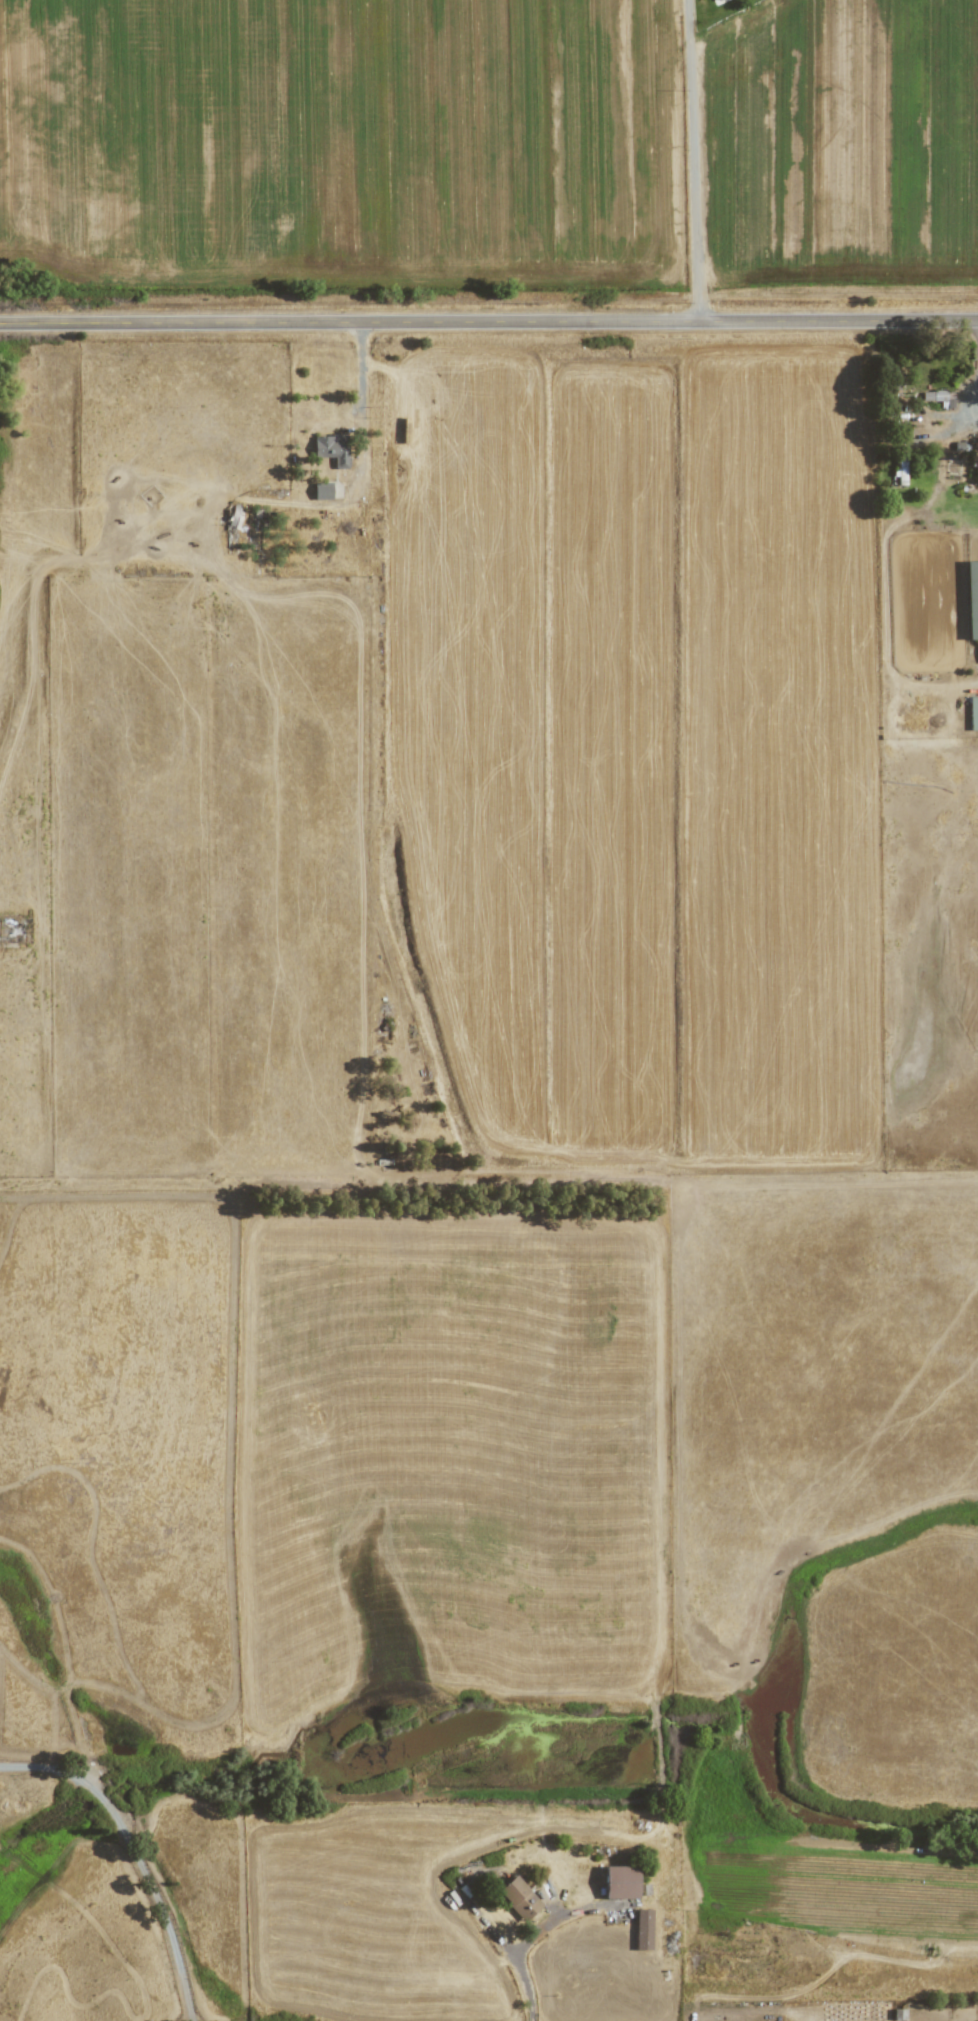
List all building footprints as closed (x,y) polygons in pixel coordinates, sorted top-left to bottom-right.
[(953,407),(953,390),(922,391),(922,401),(947,401),(947,407),(953,407)] [(314,436),(314,457),(334,457),(334,469),(348,468),(348,435),(314,436)] [(905,485),(905,456),(897,456),(897,467),(893,467),(893,475),(897,475),(897,485),(905,485)] [(331,482),(314,483),(315,500),(332,499),(331,482)] [(965,561),(968,640),(977,640),(977,561),(965,561)] [(970,730),(977,730),(977,696),(969,696),(970,730)] [(637,1898),(636,1866),(604,1866),(605,1899),(637,1898)] [(542,1905),(513,1874),(495,1890),(524,1921),(542,1905)] [(651,1950),(652,1909),(636,1909),(635,1949),(651,1950)]
